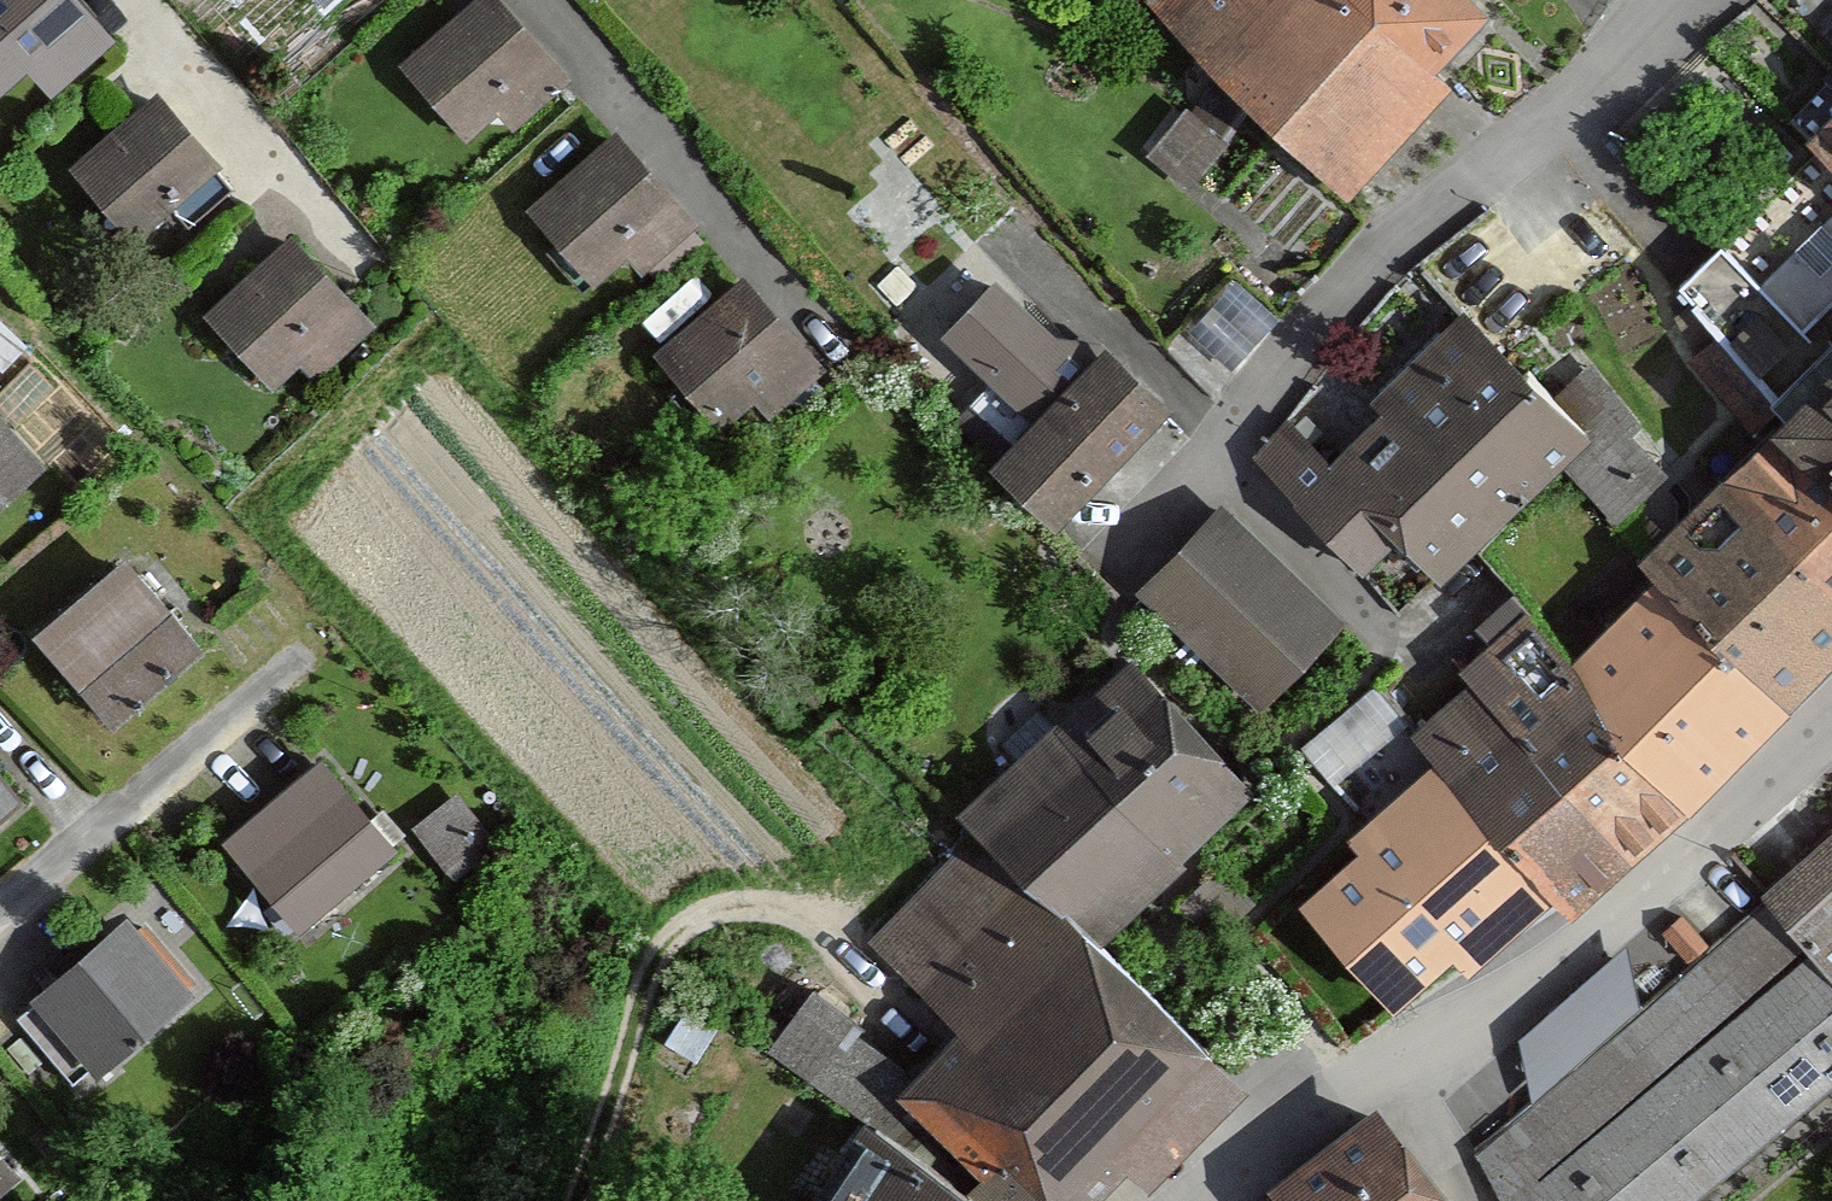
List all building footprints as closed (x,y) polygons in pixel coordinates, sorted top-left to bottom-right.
[(27,74),(37,86),(94,38),(62,0),(0,0),(0,96),(27,74)] [(488,116),(502,133),(558,85),(484,0),(467,0),(389,68),(455,145),(488,116)] [(1339,204),(1448,94),(1428,75),(1486,16),(1470,0),(1138,0),(1339,204)] [(148,98),(59,173),(120,246),(210,172),(148,98)] [(1807,135),(1820,146),(1831,158),(1831,111),(1807,135)] [(584,289),(617,261),(631,277),(687,229),(606,136),(518,213),(584,289)] [(1664,292),(1782,408),(1788,415),(1831,461),(1831,158),(1820,146),(1664,292)] [(282,244),(195,321),(262,396),(290,372),(305,389),(364,335),(282,244)] [(1190,319),(1238,355),(1280,298),(1232,263),(1190,319)] [(712,437),(744,408),(759,425),(814,377),(733,284),(645,360),(712,437)] [(1601,522),(1657,481),(1579,376),(1545,400),(1446,313),(1363,399),(1379,412),(1330,461),(1277,423),(1239,463),(1358,577),(1400,541),(1435,581),(1560,466),(1601,522)] [(979,471),(1047,535),(1165,413),(1097,348),(1071,375),(1030,336),(959,409),(1001,449),(979,471)] [(1831,577),(1831,461),(1788,415),(1731,469),(1805,548),(1831,577)] [(32,467),(0,434),(0,498),(32,467)] [(1654,579),(1710,640),(1805,548),(1731,469),(1636,559),(1654,579)] [(1241,720),(1332,631),(1215,511),(1124,600),(1241,720)] [(1710,640),(1784,718),(1831,672),(1831,577),(1805,548),(1710,640)] [(108,730),(199,655),(120,560),(29,636),(108,730)] [(1569,661),(1695,806),(1784,718),(1710,640),(1654,579),(1569,661)] [(1513,605),(1449,662),(1467,681),(1628,863),(1695,806),(1569,661),(1513,605)] [(1099,948),(1249,792),(1120,661),(1059,722),(1050,719),(948,815),(966,832),(1099,948)] [(1467,681),(1402,739),(1548,909),(1558,924),(1628,863),(1467,681)] [(1367,830),(1348,847),(1243,944),(1348,1073),(1467,977),(1548,909),(1402,739),(1359,687),(1289,748),(1367,830)] [(207,846),(294,946),(395,860),(308,759),(207,846)] [(12,804),(0,791),(0,814),(12,804)] [(1244,1095),(1099,948),(966,832),(859,941),(950,1030),(905,1069),(836,1029),(797,1086),(861,1121),(976,1200),(1094,1200),(1122,1172),(1143,1191),(1244,1095)] [(1750,900),(1756,907),(1706,948),(1626,1018),(1554,1081),(1475,1150),(1520,1200),(1698,1200),(1831,1086),(1831,833),(1831,832),(1750,900)] [(1670,907),(1590,978),(1626,1018),(1706,948),(1670,907)] [(98,1090),(196,998),(118,914),(19,1006),(98,1090)] [(756,1058),(797,1086),(836,1029),(796,1001),(756,1058)] [(1519,1038),(1431,1112),(1467,1154),(1475,1150),(1554,1081),(1519,1038)] [(1372,1106),(1268,1194),(1274,1200),(1452,1200),(1372,1106)] [(861,1121),(799,1200),(976,1200),(861,1121)] [(16,1166),(0,1148),(0,1180),(16,1166)]
